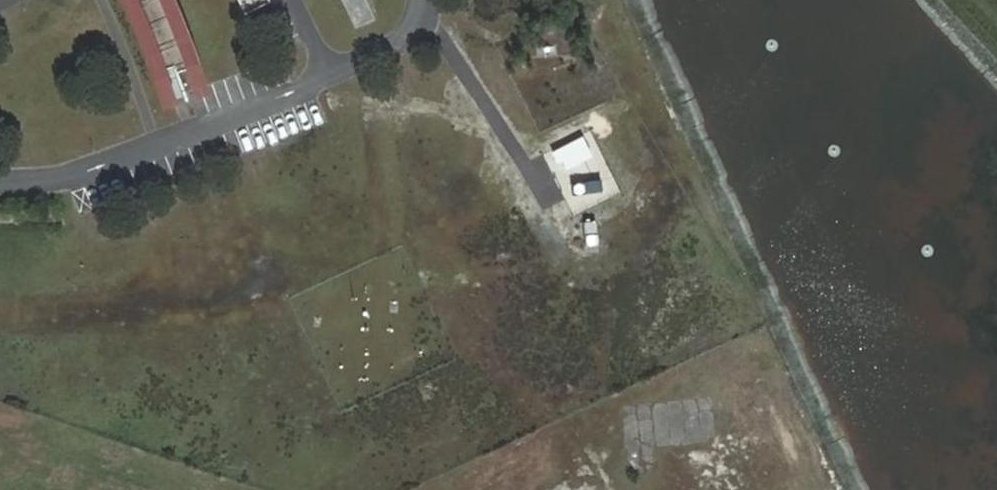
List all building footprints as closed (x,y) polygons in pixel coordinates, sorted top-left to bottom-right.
[(143,36),(159,76),(168,73),(167,66),(175,63),(177,69),(201,62),(193,39),(178,0),(127,0),(143,36)] [(271,0),(238,0),(245,14),(271,0)]
